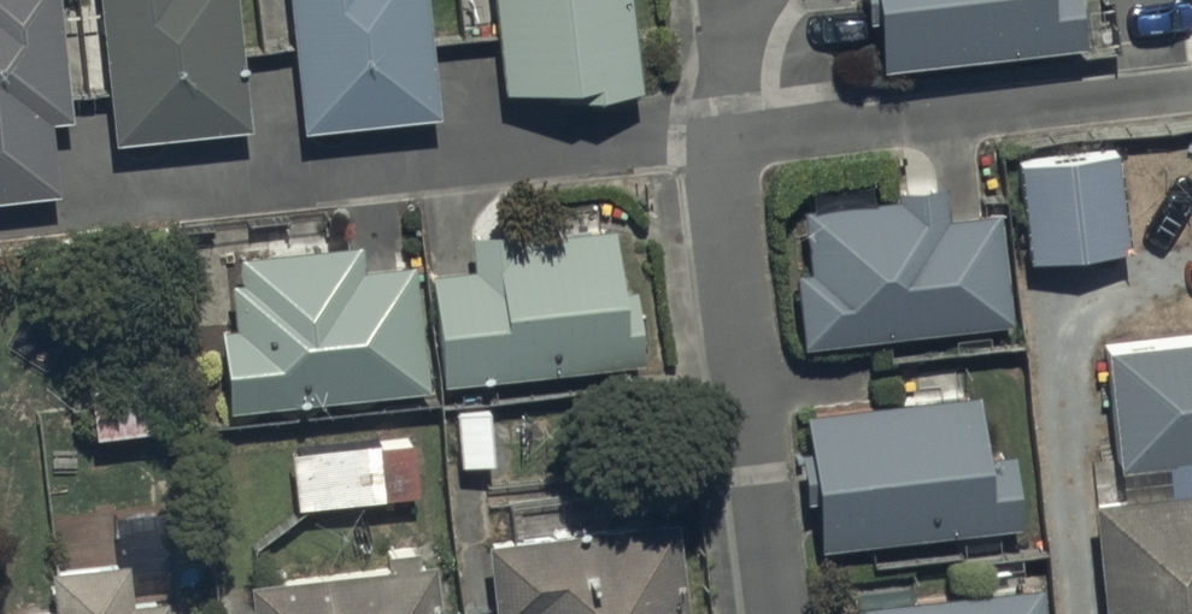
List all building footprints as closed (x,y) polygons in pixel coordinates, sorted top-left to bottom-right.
[(54,184),(46,112),(68,109),(56,0),(0,0),(0,190),(54,184)] [(111,130),(247,117),(236,0),(99,0),(111,130)] [(301,120),(437,106),(427,0),(289,0),(301,120)] [(499,82),(560,76),(561,83),(638,76),(631,0),(491,0),(499,82)] [(879,58),(1080,40),(1077,0),(874,0),(879,58)] [(1124,239),(1115,143),(1018,152),(1027,248),(1124,239)] [(792,264),(799,333),(1011,312),(1002,227),(985,229),(982,206),(947,210),(943,174),(892,179),(893,189),(802,198),(809,262),(792,264)] [(475,261),(431,265),(442,373),(641,353),(633,280),(621,281),(614,221),(473,235),(475,261)] [(227,398),(424,376),(411,254),(361,260),(358,236),(236,249),(239,274),(229,275),(234,318),(218,320),(227,398)] [(1117,488),(1093,490),(1103,613),(1191,613),(1191,326),(1104,333),(1113,446),(1117,488)] [(151,375),(88,379),(92,427),(155,422),(151,375)] [(977,386),(805,403),(818,539),(1017,519),(1010,442),(983,445),(977,386)] [(409,434),(290,445),(295,499),(414,488),(409,434)] [(672,507),(486,530),(496,611),(520,608),(521,613),(685,613),(672,507)] [(245,571),(250,613),(437,613),(429,548),(245,571)] [(21,613),(167,613),(165,587),(128,590),(125,555),(49,561),(53,601),(21,604),(21,613)] [(1040,575),(835,597),(837,613),(1044,613),(1040,575)]
